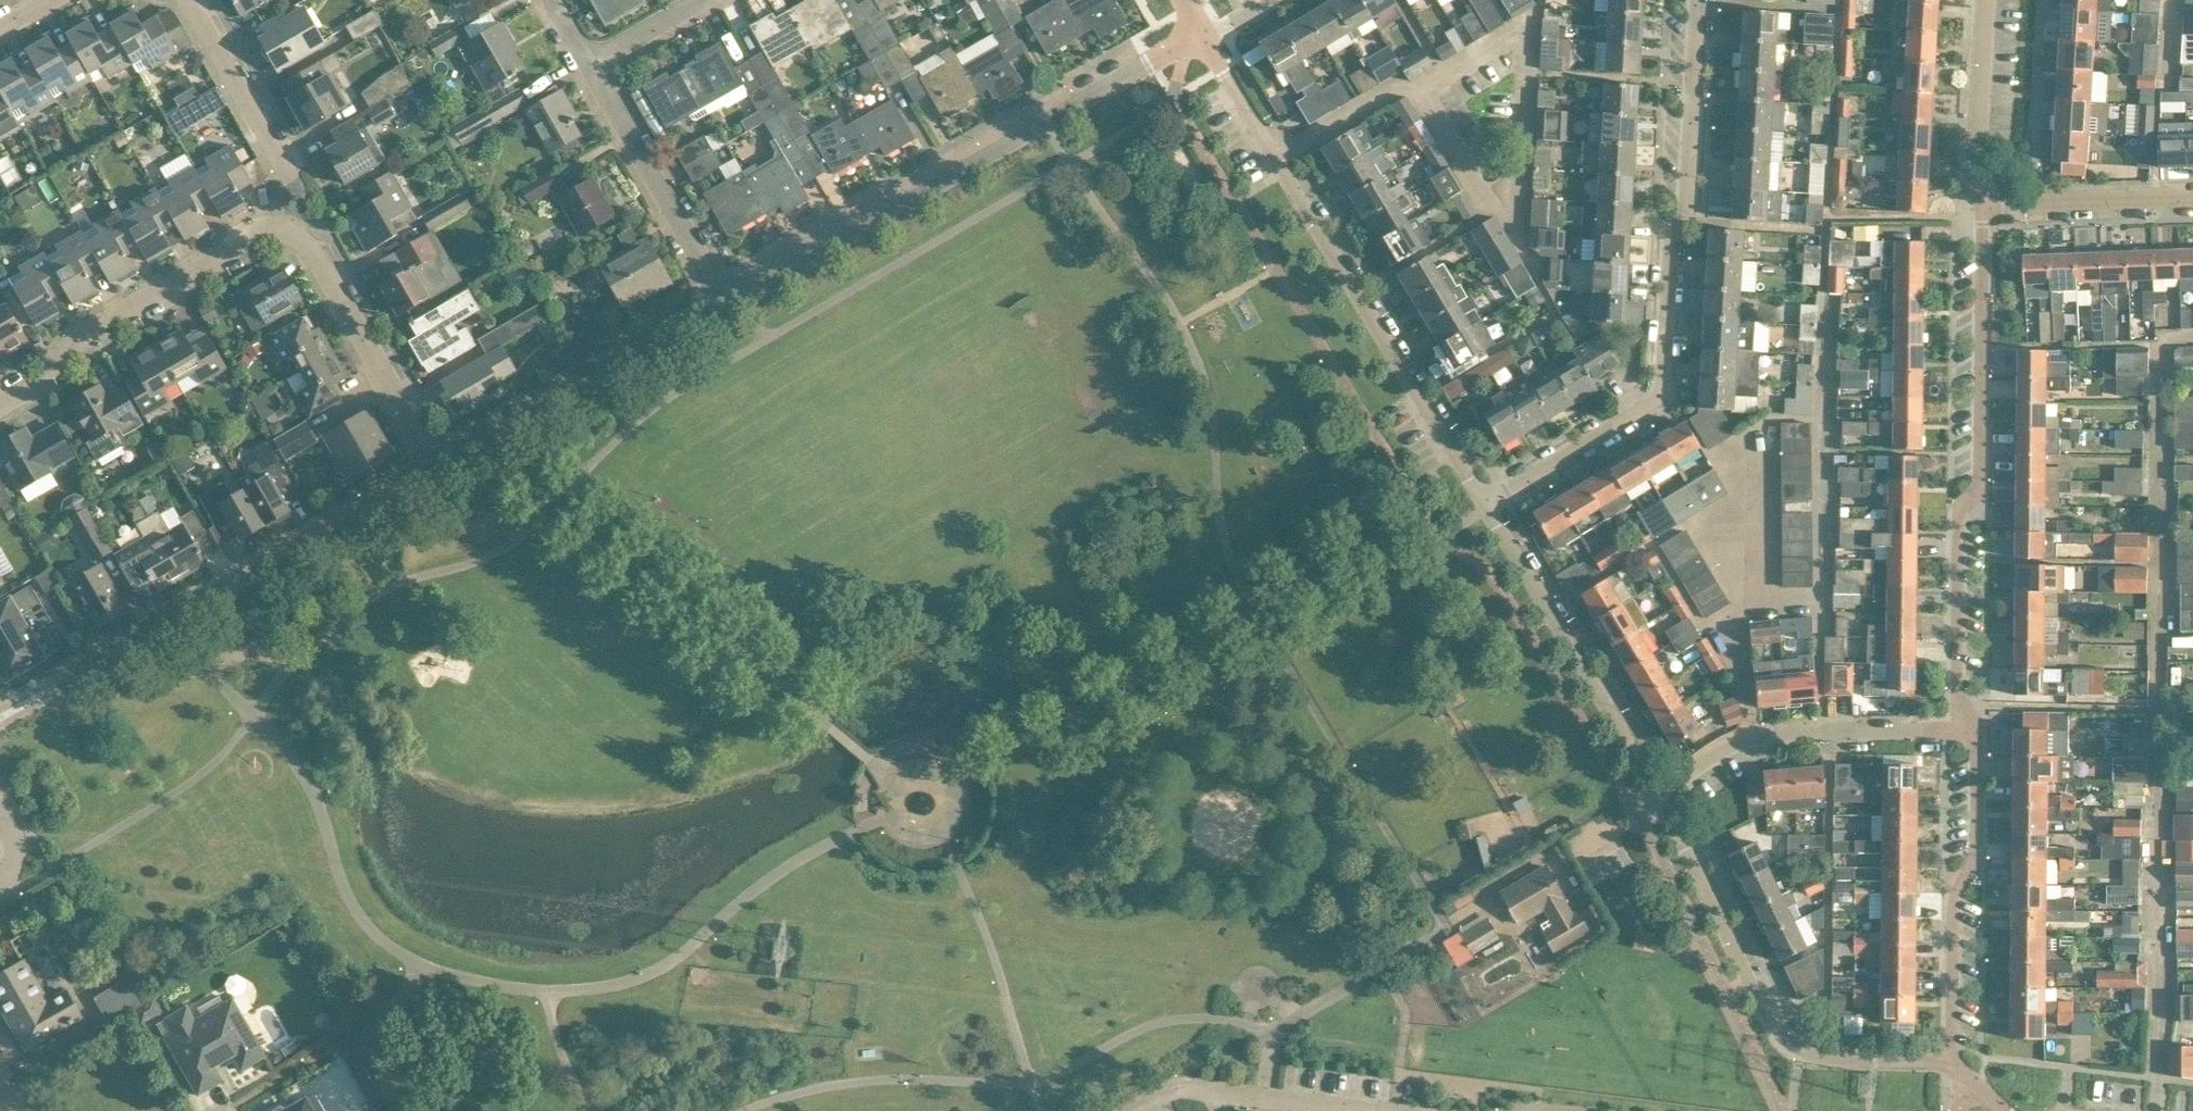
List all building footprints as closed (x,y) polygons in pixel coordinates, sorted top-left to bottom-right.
[(242,15),(261,4),(269,0),(233,0),(242,15)] [(599,3),(595,5),(606,25),(646,2),(645,0),(597,0),(599,3)] [(858,68),(886,52),(859,5),(858,5),(856,0),(840,0),(837,2),(836,0),(807,0),(791,9),(814,50),(829,42),(826,36),(848,23),(870,61),(858,68)] [(859,5),(886,52),(901,43),(882,11),(879,6),(889,0),(866,0),(859,5)] [(965,66),(980,93),(988,88),(994,99),(997,97),(1000,101),(1021,89),(1019,84),(1022,83),(1009,61),(1025,52),(1010,26),(1011,26),(997,1),(996,0),(977,0),(985,16),(994,31),(996,34),(994,35),(1000,46),(965,66)] [(997,1),(1011,26),(1023,19),(1013,0),(996,0),(997,1)] [(1037,36),(1048,55),(1075,39),(1075,38),(1085,32),(1070,6),(1066,0),(1054,0),(1026,17),(1037,36)] [(1085,32),(1094,28),(1100,38),(1128,23),(1115,0),(1080,0),(1070,6),(1085,32)] [(1357,26),(1372,18),(1362,0),(1335,0),(1331,2),(1349,32),(1354,40),(1362,35),(1357,26)] [(1372,18),(1395,4),(1393,0),(1362,0),(1372,18)] [(1476,10),(1490,33),(1505,23),(1490,0),(1470,0),(1476,10)] [(1536,4),(1534,0),(1501,0),(1513,19),(1536,4)] [(1609,12),(1642,14),(1643,0),(1609,0),(1609,12)] [(1842,28),(1855,29),(1855,17),(1856,12),(1864,12),(1873,13),(1873,0),(1844,0),(1842,28)] [(2098,10),(2114,11),(2098,10),(2098,0),(2064,0),(2064,8),(2098,10)] [(2162,0),(2141,0),(2140,12),(2134,12),(2161,14),(2162,0)] [(1908,16),(1907,31),(1936,33),(1938,3),(1895,1),(1894,15),(1908,16)] [(1307,17),(1324,46),(1348,32),(1353,40),(1354,40),(1349,32),(1331,2),(1307,17)] [(954,13),(962,26),(977,17),(970,4),(968,5),(954,13)] [(112,24),(111,25),(112,25),(116,32),(117,32),(128,52),(134,63),(134,64),(139,72),(151,65),(153,69),(160,64),(179,53),(184,50),(194,44),(183,26),(168,35),(161,22),(158,16),(143,25),(135,11),(132,6),(118,14),(118,20),(112,24)] [(283,13),(280,15),(262,26),(267,35),(260,39),(279,71),(326,44),(305,8),(286,18),(283,13)] [(2062,38),(2096,41),(2112,42),(2114,11),(2098,10),(2064,8),(2062,38)] [(763,84),(780,113),(795,104),(773,66),(798,52),(795,48),(808,40),(814,50),(791,9),(771,21),(768,16),(750,26),(765,51),(750,59),(763,84)] [(347,26),(356,41),(383,25),(375,10),(347,26)] [(1476,10),(1462,19),(1466,26),(1475,41),(1490,33),(1476,10)] [(1766,11),(1744,10),(1742,40),(1774,42),(1785,43),(1786,30),(1774,29),(1775,12),(1766,11)] [(1642,14),(1609,12),(1607,41),(1641,43),(1642,14)] [(2132,43),(2142,44),(2159,45),(2161,14),(2134,12),(2132,43)] [(1804,38),(1804,44),(1817,45),(1832,46),(1834,15),(1805,14),(1804,38)] [(68,34),(67,34),(70,40),(75,49),(76,48),(87,67),(90,73),(94,79),(93,80),(94,81),(95,81),(107,74),(109,78),(134,64),(134,63),(128,52),(117,32),(116,32),(112,25),(98,33),(91,20),(88,16),(74,24),(74,30),(68,34)] [(1302,59),(1324,46),(1307,17),(1285,30),(1302,59)] [(1544,20),(1543,39),(1559,40),(1565,40),(1565,30),(1560,30),(1560,21),(1544,20)] [(947,36),(939,22),(939,21),(939,22),(929,27),(938,41),(947,36)] [(487,89),(512,75),(512,76),(516,74),(515,73),(523,69),(509,44),(513,42),(502,23),(463,46),(487,89)] [(457,27),(430,42),(437,55),(464,40),(457,27)] [(1445,33),(1450,41),(1436,50),(1442,61),(1466,47),(1457,32),(1454,27),(1445,33)] [(1285,30),(1261,44),(1261,45),(1268,57),(1267,57),(1269,61),(1270,60),(1278,73),(1286,68),(1299,89),(1301,88),(1306,96),(1319,88),(1311,73),(1302,59),(1285,30)] [(1786,30),(1785,43),(1800,44),(1801,31),(1788,30),(1786,30)] [(1934,63),(1936,33),(1907,31),(1905,61),(1934,63)] [(27,50),(26,50),(33,62),(38,70),(39,70),(50,89),(54,97),(55,97),(66,90),(68,94),(79,88),(93,80),(94,79),(90,73),(87,67),(76,48),(75,49),(70,40),(57,48),(50,36),(47,32),(33,40),(33,46),(27,50)] [(2184,34),(2182,64),(2192,64),(2192,34),(2184,34)] [(2060,70),(2094,72),(2096,41),(2112,42),(2096,41),(2062,38),(2060,70)] [(1559,40),(1543,39),(1541,68),(1563,70),(1564,57),(1559,56),(1559,40)] [(1742,40),(1740,70),(1772,72),(1774,42),(1742,40)] [(1596,41),(1595,71),(1605,71),(1605,72),(1617,73),(1639,74),(1641,43),(1607,41),(1607,42),(1596,41)] [(1854,41),(1841,41),(1840,57),(1853,58),(1854,41)] [(706,58),(685,70),(703,101),(709,111),(722,103),(719,98),(744,83),(720,43),(703,52),(706,58)] [(901,43),(886,52),(902,80),(914,102),(930,93),(942,115),(945,113),(948,117),(968,105),(967,100),(980,93),(965,66),(953,45),(942,51),(948,61),(923,76),(919,69),(916,71),(901,43)] [(2130,74),(2140,75),(2157,76),(2159,45),(2142,44),(2132,43),(2132,56),(2130,74)] [(1389,45),(1393,53),(1410,80),(1433,66),(1422,47),(1399,60),(1394,52),(1390,44),(1389,45)] [(1368,65),(1379,83),(1403,69),(1409,80),(1410,80),(1393,53),(1389,45),(1366,58),(1369,64),(1368,65)] [(1817,63),(1831,64),(1832,46),(1817,45),(1816,63),(1817,63)] [(886,52),(858,68),(870,89),(882,82),(887,89),(902,80),(886,52)] [(4,97),(5,97),(12,110),(16,116),(17,118),(18,118),(29,111),(31,115),(42,109),(57,101),(57,100),(55,97),(54,97),(39,70),(38,70),(33,62),(20,70),(13,58),(10,53),(0,59),(0,91),(4,97)] [(307,69),(288,80),(282,83),(308,129),(327,118),(346,107),(335,89),(341,85),(334,73),(344,67),(336,53),(307,69)] [(1852,77),(1853,58),(1840,57),(1839,76),(1852,77)] [(1904,76),(1903,91),(1932,93),(1934,63),(1905,61),(1884,60),(1883,75),(1904,76)] [(382,76),(393,95),(416,82),(405,63),(382,76)] [(1361,94),(1379,83),(1368,65),(1350,75),(1361,94)] [(662,76),(644,87),(667,128),(688,116),(689,119),(693,120),(709,111),(703,101),(685,70),(665,81),(662,76)] [(1739,100),(1770,102),(1786,103),(1786,102),(1770,101),(1772,72),(1740,70),(1739,100)] [(2092,102),(2094,72),(2060,70),(2059,99),(2092,102)] [(2156,88),(2157,76),(2140,75),(2139,87),(2156,88)] [(2182,77),(2181,92),(2187,92),(2192,92),(2192,77),(2182,77)] [(1333,111),(1351,100),(1340,79),(1332,84),(1321,90),(1320,88),(1319,88),(1333,111)] [(1604,83),(1603,113),(1636,115),(1638,85),(1604,83)] [(748,131),(765,121),(780,113),(763,84),(748,92),(759,111),(742,121),(748,131)] [(1814,84),(1813,104),(1828,105),(1829,85),(1814,84)] [(538,95),(526,107),(528,110),(552,152),(560,147),(561,148),(562,149),(564,150),(566,150),(567,150),(569,150),(571,149),(572,149),(573,148),(574,146),(575,145),(576,143),(576,141),(576,140),(576,138),(579,136),(572,123),(575,121),(573,117),(571,119),(567,111),(571,108),(561,91),(560,92),(556,85),(538,95)] [(180,110),(167,118),(176,134),(189,126),(227,104),(218,88),(180,110)] [(1309,124),(1310,124),(1333,111),(1319,88),(1306,96),(1296,102),(1309,124)] [(1540,90),(1539,110),(1553,111),(1554,94),(1554,90),(1540,90)] [(22,128),(23,127),(18,118),(17,118),(16,116),(12,110),(5,97),(4,97),(0,91),(0,140),(22,128)] [(454,127),(463,143),(464,145),(503,122),(500,117),(525,103),(518,91),(493,105),(454,127)] [(1903,91),(1901,121),(1931,122),(1932,93),(1903,91)] [(2163,94),(2162,102),(2187,102),(2187,92),(2181,92),(2172,92),(2163,92),(2163,94)] [(1406,96),(1393,104),(1408,128),(1409,127),(1421,120),(1406,96)] [(371,150),(378,146),(370,131),(397,115),(387,99),(371,108),(349,120),(331,131),(338,144),(326,151),(345,183),(364,172),(378,163),(371,150)] [(2057,130),(2091,133),(2107,134),(2109,103),(2092,102),(2059,99),(2057,130)] [(1739,100),(1738,112),(1737,129),(1768,131),(1770,102),(1739,100)] [(1838,100),(1837,117),(1849,118),(1850,101),(1838,100)] [(893,101),(864,117),(865,118),(856,124),(872,150),(881,145),(886,155),(915,139),(893,101)] [(813,135),(795,104),(780,113),(806,158),(821,150),(831,168),(835,174),(863,158),(862,156),(872,150),(856,124),(846,129),(841,119),(813,135)] [(1827,124),(1828,105),(1813,104),(1812,123),(1827,124)] [(2139,136),(2154,137),(2155,106),(2141,105),(2139,136)] [(1568,112),(1539,110),(1537,139),(1566,141),(1568,112)] [(762,171),(748,179),(750,183),(767,213),(781,205),(785,213),(809,199),(801,185),(791,167),(806,158),(795,139),(780,113),(765,121),(775,139),(785,157),(762,171)] [(1636,115),(1603,113),(1601,143),(1583,142),(1601,143),(1635,145),(1636,115)] [(1837,117),(1835,147),(1848,148),(1848,147),(1859,148),(1860,140),(1848,139),(1849,128),(1849,118),(1837,117)] [(1421,120),(1409,127),(1418,142),(1430,135),(1421,120)] [(1930,136),(1931,122),(1901,121),(1899,151),(1929,153),(1937,153),(1938,136),(1930,136)] [(1336,170),(1376,147),(1377,147),(1387,141),(1382,133),(1373,139),(1363,123),(1339,138),(1338,137),(1333,140),(1334,141),(1322,148),(1336,170)] [(2188,123),(2161,124),(2160,137),(2162,167),(2190,166),(2188,136),(2188,123)] [(1767,161),(1768,131),(1737,129),(1735,159),(1767,161)] [(2089,164),(2090,142),(2091,133),(2107,134),(2091,133),(2057,130),(2055,162),(2089,164)] [(124,133),(114,138),(120,147),(129,142),(124,133)] [(714,151),(704,135),(676,152),(685,167),(714,151)] [(2152,155),(2154,137),(2139,136),(2138,154),(2152,155)] [(1635,145),(1601,143),(1583,142),(1581,172),(1599,173),(1633,175),(1635,145)] [(1825,164),(1825,159),(1826,145),(1810,144),(1810,163),(1822,164),(1825,164)] [(197,171),(196,171),(201,178),(212,197),(211,198),(215,205),(223,218),(224,217),(230,214),(234,216),(235,217),(249,209),(247,204),(238,190),(252,182),(253,182),(250,176),(244,166),(238,156),(232,145),(213,156),(206,160),(208,164),(197,171)] [(1376,147),(1336,170),(1350,193),(1392,168),(1385,155),(1382,157),(1377,147),(1376,147)] [(714,151),(685,167),(694,182),(713,171),(722,165),(720,163),(714,151)] [(1536,151),(1535,169),(1549,170),(1550,152),(1536,151)] [(1899,151),(1898,181),(1927,182),(1929,153),(1899,151)] [(1437,173),(1448,166),(1440,152),(1429,159),(1437,173)] [(1735,159),(1733,189),(1765,191),(1767,161),(1735,159)] [(1834,177),(1846,178),(1847,160),(1835,159),(1834,177)] [(79,161),(77,168),(88,171),(90,164),(79,161)] [(1463,190),(1448,166),(1437,173),(1427,179),(1441,203),(1463,190)] [(160,192),(159,192),(163,199),(175,219),(174,219),(178,226),(186,239),(187,239),(192,235),(198,238),(212,230),(209,226),(202,213),(215,205),(211,198),(212,197),(201,178),(196,171),(197,171),(195,167),(194,167),(169,182),(171,186),(160,192)] [(1350,193),(1357,206),(1352,209),(1359,221),(1365,218),(1364,217),(1406,192),(1392,169),(1393,169),(1392,168),(1350,193)] [(1548,188),(1549,170),(1535,169),(1534,187),(1548,188)] [(391,171),(380,177),(362,188),(370,203),(347,216),(348,217),(348,231),(348,233),(355,229),(368,252),(398,235),(396,232),(419,219),(391,171)] [(767,213),(750,183),(748,179),(743,172),(705,194),(729,235),(767,213)] [(1633,175),(1599,173),(1581,172),(1581,173),(1599,174),(1597,203),(1598,203),(1631,204),(1633,175)] [(549,174),(522,189),(530,202),(556,187),(549,174)] [(1846,178),(1834,177),(1832,195),(1845,196),(1846,178)] [(582,234),(594,227),(613,216),(592,179),(561,197),(582,234)] [(1925,213),(1927,182),(1898,181),(1889,180),(1888,197),(1897,197),(1896,211),(1925,213)] [(122,214),(126,221),(138,241),(137,241),(141,248),(148,261),(149,260),(155,257),(160,260),(175,252),(172,247),(164,234),(178,226),(174,219),(175,219),(163,199),(159,192),(160,192),(158,188),(157,189),(132,203),(134,207),(122,214)] [(1733,189),(1732,219),(1753,220),(1763,221),(1780,222),(1782,192),(1765,191),(1733,189)] [(1463,190),(1441,203),(1444,201),(1450,211),(1458,207),(1466,221),(1477,213),(1463,190)] [(1406,222),(1402,214),(1416,205),(1408,191),(1406,192),(1364,217),(1365,218),(1378,241),(1406,222)] [(431,232),(473,208),(464,193),(423,217),(431,232)] [(1596,232),(1629,234),(1631,204),(1598,203),(1597,203),(1584,202),(1582,231),(1596,232)] [(1821,224),(1822,204),(1808,204),(1807,204),(1806,223),(1821,224)] [(85,235),(89,242),(100,262),(100,263),(103,269),(111,283),(112,282),(118,279),(123,282),(137,273),(135,269),(127,256),(141,248),(137,241),(138,241),(126,221),(122,214),(120,210),(94,225),(96,229),(85,235)] [(1533,210),(1532,229),(1546,229),(1547,211),(1533,210)] [(1485,253),(1508,239),(1494,216),(1472,230),(1485,253)] [(1416,217),(1406,222),(1378,241),(1393,265),(1405,257),(1406,259),(1410,257),(1409,255),(1431,242),(1416,217)] [(614,286),(623,302),(624,305),(644,294),(642,290),(650,285),(654,292),(671,282),(647,241),(639,245),(630,229),(618,236),(627,252),(603,266),(614,286)] [(1546,229),(1532,229),(1531,246),(1564,248),(1565,231),(1546,229)] [(1709,229),(1708,259),(1741,261),(1743,231),(1740,230),(1731,230),(1709,229)] [(48,257),(47,257),(51,264),(63,284),(62,284),(66,291),(74,304),(75,303),(81,300),(86,303),(100,295),(97,290),(90,277),(103,269),(100,263),(100,262),(89,242),(85,235),(83,231),(82,232),(57,246),(59,250),(48,257)] [(1596,232),(1594,262),(1628,264),(1629,234),(1596,232)] [(382,293),(380,294),(390,311),(392,311),(391,310),(394,308),(398,315),(417,305),(432,296),(422,279),(439,269),(445,266),(427,234),(415,240),(397,251),(407,270),(391,279),(381,285),(385,292),(382,294),(382,293)] [(1522,264),(1517,255),(1508,239),(1485,253),(1500,277),(1504,275),(1522,264)] [(1830,241),(1829,267),(1843,268),(1853,268),(1853,258),(1853,244),(1853,241),(1830,241)] [(1853,258),(1853,268),(1871,268),(1871,269),(1880,269),(1923,269),(1923,242),(1901,241),(1881,241),(1880,259),(1871,259),(1853,258)] [(1807,246),(1806,265),(1819,265),(1820,247),(1807,246)] [(2180,250),(2182,278),(2192,277),(2192,249),(2180,250)] [(2156,279),(2182,278),(2180,250),(2155,251),(2156,279)] [(2155,251),(2129,252),(2130,280),(2156,279),(2155,251)] [(2129,252),(2103,253),(2104,281),(2105,311),(2117,311),(2116,294),(2130,293),(2130,280),(2129,252)] [(22,272),(9,279),(13,285),(29,313),(32,319),(36,326),(43,322),(49,325),(63,317),(60,312),(53,299),(66,291),(62,284),(63,284),(51,264),(47,257),(48,257),(46,253),(45,253),(20,268),(22,272)] [(2104,281),(2103,253),(2077,254),(2078,282),(2078,290),(2093,290),(2094,330),(2106,330),(2104,281)] [(2064,291),(2078,290),(2078,282),(2077,254),(2051,255),(2052,283),(2053,295),(2054,309),(2054,314),(2065,313),(2064,291)] [(2052,283),(2051,255),(2025,256),(2026,284),(2052,283)] [(1410,266),(1398,274),(1406,286),(1400,290),(1407,300),(1450,274),(1443,263),(1434,268),(1427,256),(1414,264),(1414,262),(1409,265),(1410,266)] [(1544,259),(1543,277),(1543,281),(1547,289),(1569,290),(1570,275),(1565,275),(1566,260),(1558,260),(1544,259)] [(1708,259),(1706,289),(1740,291),(1741,261),(1708,259)] [(1628,264),(1594,262),(1592,292),(1626,294),(1628,264)] [(1504,275),(1509,284),(1517,298),(1536,286),(1534,283),(1522,264),(1504,275)] [(245,287),(238,291),(247,306),(241,309),(254,331),(266,324),(267,324),(276,319),(295,308),(293,305),(303,299),(291,277),(284,265),(277,269),(261,278),(245,287)] [(1818,283),(1819,265),(1806,265),(1804,282),(1818,283)] [(1829,267),(1829,269),(1828,293),(1843,293),(1843,268),(1829,267)] [(1888,279),(1888,293),(1922,294),(1923,269),(1871,269),(1871,279),(1888,279)] [(1407,300),(1414,312),(1420,308),(1427,320),(1455,303),(1448,292),(1457,286),(1450,274),(1407,300)] [(8,355),(30,342),(17,319),(29,313),(13,285),(0,292),(0,341),(8,355)] [(1536,286),(1517,298),(1518,298),(1524,294),(1533,308),(1545,301),(1536,286)] [(1706,289),(1704,319),(1738,320),(1740,291),(1706,289)] [(410,323),(418,336),(425,348),(417,352),(429,373),(448,362),(448,361),(464,352),(476,346),(473,341),(474,340),(467,328),(466,329),(466,328),(458,332),(454,325),(481,310),(469,290),(429,312),(410,323)] [(2156,291),(2157,304),(2169,303),(2168,290),(2156,291)] [(2156,291),(2144,291),(2145,320),(2156,319),(2155,304),(2157,304),(2156,291)] [(1624,324),(1626,294),(1592,292),(1591,322),(1624,324)] [(1922,319),(1922,294),(1888,293),(1888,294),(1895,294),(1895,307),(1870,307),(1869,319),(1895,319),(1922,319)] [(2042,309),(2054,309),(2053,295),(2042,295),(2042,304),(2042,309)] [(210,298),(198,306),(207,323),(219,315),(210,298)] [(542,302),(478,339),(486,354),(537,325),(550,317),(542,302)] [(1427,320),(1434,333),(1429,336),(1435,346),(1469,326),(1481,319),(1474,308),(1463,315),(1455,303),(1427,320)] [(1803,306),(1802,324),(1815,325),(1816,306),(1803,306)] [(584,313),(589,322),(600,341),(611,334),(601,316),(596,307),(584,313)] [(1562,315),(1574,334),(1587,327),(1575,308),(1562,315)] [(550,317),(537,325),(546,340),(559,332),(550,317)] [(279,332),(266,340),(280,364),(293,357),(301,372),(334,352),(320,327),(315,330),(309,333),(301,319),(298,321),(279,332)] [(1435,346),(1435,347),(1441,344),(1455,367),(1468,360),(1468,361),(1472,359),(1471,358),(1484,351),(1496,344),(1481,319),(1469,326),(1435,346)] [(1738,320),(1704,319),(1704,333),(1698,332),(1698,345),(1703,345),(1703,348),(1736,350),(1753,351),(1755,321),(1738,320)] [(1922,345),(1922,319),(1895,319),(1869,319),(1869,331),(1895,331),(1895,345),(1922,345)] [(1801,339),(1801,342),(1814,343),(1815,325),(1802,324),(1801,339)] [(1545,326),(1531,334),(1538,344),(1551,336),(1545,326)] [(228,368),(219,353),(209,334),(191,344),(183,329),(157,344),(178,382),(195,372),(202,383),(228,368)] [(1596,388),(1591,381),(1621,363),(1603,333),(1573,352),(1578,361),(1556,374),(1573,402),(1596,388)] [(1531,334),(1520,341),(1526,351),(1538,344),(1531,334)] [(260,342),(248,349),(252,358),(265,351),(260,342)] [(127,381),(125,382),(128,387),(136,401),(139,405),(145,416),(170,402),(163,390),(178,382),(157,344),(130,359),(139,374),(127,381)] [(1895,345),(1895,371),(1922,371),(1922,345),(1895,345)] [(504,351),(502,346),(487,354),(461,369),(442,380),(449,392),(442,396),(456,419),(491,398),(503,392),(497,381),(515,370),(504,351)] [(584,347),(572,353),(577,363),(589,356),(584,347)] [(2120,377),(2145,378),(2150,378),(2151,347),(2119,348),(2120,377)] [(2176,350),(2176,369),(2192,369),(2192,347),(2181,347),(2176,350)] [(1509,348),(1499,353),(1485,362),(1492,373),(1505,365),(1515,359),(1509,348)] [(1759,352),(1753,351),(1736,350),(1703,348),(1701,378),(1758,381),(1759,352)] [(2049,350),(2042,350),(2020,350),(2020,377),(2072,377),(2072,364),(2048,363),(2049,350)] [(301,372),(288,379),(297,394),(311,417),(324,410),(343,399),(342,398),(335,385),(349,377),(334,352),(301,372)] [(244,353),(236,362),(244,368),(251,359),(244,353)] [(1858,360),(1837,359),(1837,370),(1839,370),(1858,371),(1858,360)] [(1869,359),(1869,371),(1882,371),(1882,359),(1869,359)] [(1462,376),(1468,387),(1492,373),(1485,362),(1462,376)] [(1799,365),(1798,383),(1812,384),(1813,366),(1799,365)] [(1573,402),(1556,374),(1550,366),(1526,380),(1523,375),(1548,417),(1573,402)] [(1839,370),(1837,370),(1835,396),(1867,396),(1867,371),(1858,371),(1839,370)] [(1882,382),(1882,371),(1869,371),(1869,382),(1882,382)] [(1922,371),(1895,371),(1894,397),(1921,397),(1922,371)] [(1523,375),(1501,388),(1526,430),(1548,417),(1523,375)] [(2072,390),(2072,377),(2020,377),(2020,402),(2048,402),(2048,390),(2072,390)] [(2145,378),(2120,377),(2120,395),(2145,395),(2145,378)] [(1699,409),(1702,410),(1720,411),(1733,412),(1734,396),(1757,397),(1758,381),(1701,378),(1699,409)] [(1771,397),(1779,397),(1779,383),(1771,382),(1771,397)] [(1810,415),(1812,384),(1798,383),(1797,399),(1785,398),(1784,414),(1810,415)] [(101,384),(71,401),(79,416),(77,419),(82,428),(86,427),(93,439),(87,442),(98,460),(128,443),(125,436),(145,424),(140,417),(138,413),(134,407),(127,394),(123,388),(122,388),(108,396),(101,384)] [(1503,444),(1526,430),(1501,388),(1499,389),(1502,393),(1486,403),(1484,399),(1473,406),(1472,406),(1473,412),(1477,417),(1482,421),(1483,419),(1486,417),(1493,429),(1492,429),(1495,434),(1496,434),(1503,444)] [(1894,397),(1894,422),(1921,423),(1921,397),(1894,397)] [(252,400),(240,407),(246,417),(258,410),(252,400)] [(2047,428),(2048,402),(2020,402),(2020,428),(2047,428)] [(1722,441),(1702,410),(1699,409),(1699,413),(1691,418),(1702,437),(1709,449),(1722,441)] [(1720,411),(1702,410),(1722,441),(1734,433),(1720,411)] [(343,446),(349,456),(360,475),(378,465),(379,466),(383,464),(382,462),(394,455),(383,437),(378,439),(373,430),(375,428),(365,411),(346,422),(325,434),(334,451),(343,446)] [(1871,412),(1871,422),(1882,422),(1882,412),(1871,412)] [(2073,417),(2061,416),(2060,428),(2073,429),(2073,428),(2073,417)] [(277,418),(267,423),(273,435),(283,429),(277,418)] [(77,419),(66,424),(72,434),(82,428),(77,419)] [(286,459),(318,440),(307,421),(275,440),(286,459)] [(1685,421),(1660,436),(1675,462),(1700,447),(1685,421)] [(1899,449),(1921,449),(1921,423),(1894,422),(1882,422),(1871,422),(1843,422),(1842,434),(1894,435),(1893,449),(1899,449)] [(2176,422),(2176,448),(2192,448),(2192,422),(2176,422)] [(1781,424),(1781,439),(1810,438),(1810,423),(1781,424)] [(7,464),(22,489),(52,471),(51,470),(74,456),(57,425),(31,439),(27,441),(21,431),(0,443),(0,452),(7,464)] [(2020,428),(2019,454),(2047,454),(2060,454),(2060,428),(2047,428),(2020,428)] [(2117,447),(2144,448),(2145,431),(2117,430),(2117,447)] [(1650,478),(1675,462),(1660,436),(1634,452),(1650,478)] [(1810,453),(1810,438),(1781,439),(1781,453),(1810,453)] [(246,490),(266,524),(274,520),(278,522),(290,515),(290,510),(277,488),(290,480),(269,443),(255,452),(260,461),(250,467),(259,482),(246,490)] [(187,450),(171,460),(180,475),(196,465),(187,450)] [(1625,492),(1650,478),(1634,452),(1623,458),(1622,456),(1619,455),(1608,462),(1607,464),(1609,467),(1624,493),(1625,492)] [(1810,468),(1810,453),(1781,453),(1782,468),(1810,468)] [(2047,466),(2047,454),(2019,454),(2019,480),(2047,480),(2072,480),(2072,467),(2047,466)] [(1877,482),(1887,482),(1916,482),(1916,456),(1887,456),(1887,469),(1868,469),(1868,468),(1838,467),(1838,482),(1877,482)] [(2179,481),(2192,481),(2192,465),(2176,465),(2176,481),(2179,481)] [(1599,508),(1606,520),(1607,520),(1632,505),(1625,492),(1624,493),(1609,467),(1584,482),(1599,508)] [(2117,467),(2116,481),(2144,482),(2144,468),(2117,467)] [(1811,483),(1810,468),(1782,468),(1782,485),(1783,485),(1783,483),(1811,483)] [(1688,484),(1703,509),(1728,494),(1713,469),(1688,484)] [(13,500),(0,477),(0,478),(0,508),(13,500)] [(2019,480),(2019,506),(2046,506),(2062,506),(2062,492),(2072,492),(2072,480),(2047,480),(2019,480)] [(2104,493),(2116,493),(2116,494),(2143,495),(2144,482),(2116,481),(2104,481),(2104,493)] [(241,539),(266,524),(246,490),(234,497),(226,482),(198,497),(216,527),(230,519),(241,539)] [(1606,520),(1599,508),(1584,482),(1560,497),(1582,534),(1606,520)] [(1842,482),(1842,496),(1864,496),(1864,493),(1876,493),(1877,482),(1842,482)] [(1916,508),(1916,482),(1887,482),(1887,508),(1916,508)] [(1811,497),(1811,485),(1811,483),(1783,483),(1783,485),(1782,485),(1782,498),(1811,497)] [(1678,524),(1703,509),(1688,484),(1663,499),(1678,524)] [(63,500),(61,510),(68,512),(71,517),(88,508),(85,503),(85,496),(76,493),(63,500)] [(151,496),(141,502),(149,516),(159,510),(151,496)] [(1555,550),(1582,534),(1560,497),(1533,513),(1555,550)] [(1782,498),(1782,513),(1811,512),(1811,497),(1782,498)] [(1653,539),(1678,524),(1663,499),(1662,500),(1668,508),(1643,523),(1646,529),(1653,539)] [(11,502),(1,508),(9,521),(19,516),(11,502)] [(104,514),(105,509),(103,504),(97,502),(92,505),(91,510),(94,515),(99,517),(104,514)] [(2019,506),(2019,532),(2046,532),(2046,507),(2062,507),(2062,506),(2046,506),(2019,506)] [(88,508),(71,517),(96,561),(113,551),(88,508)] [(1916,508),(1887,508),(1887,521),(1873,520),(1873,518),(1848,518),(1840,518),(1840,533),(1888,534),(1916,534),(1916,508)] [(161,511),(149,517),(160,537),(182,574),(183,577),(206,564),(207,563),(201,552),(202,551),(200,548),(199,548),(195,541),(208,533),(197,515),(195,511),(181,518),(184,524),(172,531),(161,511)] [(1782,513),(1782,527),(1811,527),(1811,512),(1782,513)] [(126,550),(116,556),(118,560),(125,571),(129,579),(137,593),(138,594),(140,594),(155,585),(159,591),(177,581),(183,577),(182,574),(160,537),(149,517),(137,524),(146,539),(133,546),(126,550)] [(2059,520),(2059,532),(2071,532),(2072,520),(2059,520)] [(1811,542),(1811,527),(1782,527),(1783,542),(1811,542)] [(1627,555),(1653,539),(1646,529),(1621,544),(1627,555)] [(47,531),(35,538),(43,551),(55,544),(47,531)] [(1685,531),(1661,545),(1669,558),(1693,544),(1685,531)] [(2040,558),(2046,558),(2058,558),(2058,544),(2096,544),(2096,533),(2071,532),(2059,532),(2046,532),(2019,532),(2018,558),(2040,558)] [(1886,547),(1886,559),(1915,560),(1916,534),(1888,534),(1840,533),(1840,548),(1872,548),(1872,547),(1886,547)] [(2117,560),(2150,560),(2150,534),(2117,534),(2117,560)] [(1603,569),(1627,555),(1621,544),(1619,540),(1594,555),(1603,569)] [(1812,557),(1811,542),(1783,542),(1783,557),(1812,557)] [(2180,558),(2192,558),(2192,542),(2180,542),(2180,558)] [(1701,557),(1693,544),(1669,558),(1677,571),(1701,557)] [(1644,570),(1660,560),(1654,550),(1638,559),(1644,570)] [(1576,564),(1557,576),(1566,591),(1585,580),(1603,569),(1594,555),(1577,566),(1576,564)] [(1709,570),(1701,557),(1677,571),(1685,584),(1709,570)] [(1783,557),(1783,572),(1812,572),(1812,557),(1783,557)] [(2180,558),(2180,584),(2182,584),(2192,584),(2192,558),(2180,558)] [(1875,573),(1875,585),(1886,585),(1915,586),(1915,560),(1886,559),(1875,559),(1875,573)] [(2067,565),(2046,565),(2040,565),(2018,564),(2018,591),(2045,591),(2048,591),(2066,591),(2067,565)] [(74,581),(80,593),(70,598),(82,620),(92,614),(99,626),(126,610),(115,592),(113,588),(100,566),(74,581)] [(2148,593),(2149,567),(2117,566),(2116,592),(2148,593)] [(51,568),(37,577),(45,591),(60,583),(51,568)] [(1717,582),(1709,570),(1685,584),(1692,597),(1717,582)] [(1837,570),(1837,585),(1860,585),(1862,585),(1875,585),(1875,573),(1865,573),(1865,570),(1837,570)] [(1597,620),(1622,605),(1634,597),(1618,571),(1581,593),(1597,620)] [(1812,572),(1783,572),(1783,587),(1812,587),(1812,572)] [(1717,582),(1692,597),(1700,609),(1724,594),(1717,582)] [(2182,584),(2182,609),(2192,609),(2192,584),(2182,584)] [(42,602),(32,585),(0,603),(0,669),(7,680),(46,658),(32,633),(53,621),(42,602)] [(1685,602),(1675,585),(1665,591),(1675,608),(1685,602)] [(1834,585),(1833,603),(1860,603),(1860,598),(1860,585),(1837,585),(1834,585)] [(1862,585),(1862,597),(1873,597),(1873,599),(1886,599),(1886,611),(1915,611),(1915,586),(1886,585),(1875,585),(1862,585)] [(2045,591),(2018,591),(2018,617),(2045,617),(2045,603),(2069,603),(2069,591),(2066,591),(2048,591),(2045,591)] [(1729,603),(1724,594),(1700,609),(1705,618),(1729,603)] [(1612,645),(1637,630),(1648,624),(1648,623),(1649,622),(1634,597),(1622,605),(1597,620),(1612,645)] [(1687,605),(1685,602),(1675,608),(1683,621),(1667,630),(1674,642),(1696,629),(1689,617),(1693,615),(1687,605)] [(2182,630),(2192,630),(2192,609),(2182,609),(2182,630)] [(1915,611),(1886,611),(1886,624),(1868,624),(1868,637),(1886,637),(1915,637),(1915,611)] [(1813,639),(1813,634),(1812,617),(1797,618),(1799,637),(1799,640),(1813,639)] [(1837,617),(1837,636),(1837,637),(1844,637),(1847,637),(1848,617),(1837,617)] [(2017,642),(2045,643),(2070,643),(2071,631),(2060,631),(2060,617),(2045,617),(2018,617),(2017,642)] [(1749,623),(1751,634),(1752,644),(1781,641),(1780,620),(1749,623)] [(2126,622),(2125,639),(2146,639),(2146,623),(2126,622)] [(1703,639),(1696,629),(1674,642),(1680,653),(1696,643),(1705,657),(1715,651),(1706,637),(1703,639)] [(1637,630),(1612,645),(1627,669),(1652,655),(1637,630)] [(1844,663),(1844,637),(1837,637),(1837,636),(1825,636),(1825,663),(1844,663)] [(1915,637),(1886,637),(1868,637),(1868,663),(1914,663),(1915,637)] [(2017,642),(2017,668),(2045,668),(2045,654),(2068,654),(2070,644),(2070,643),(2045,643),(2017,642)] [(1724,667),(1715,651),(1705,657),(1714,673),(1724,667)] [(1785,675),(1787,704),(1817,701),(1814,672),(1812,654),(1798,656),(1798,659),(1784,660),(1785,675)] [(1667,680),(1652,655),(1627,669),(1642,695),(1667,680)] [(1758,707),(1786,704),(1787,704),(1785,675),(1784,660),(1753,663),(1758,707)] [(1853,663),(1844,663),(1825,663),(1825,695),(1853,695),(1853,663)] [(1885,681),(1864,681),(1864,695),(1887,696),(1887,689),(1914,689),(1914,663),(1868,663),(1885,663),(1885,681)] [(2045,668),(2017,668),(2017,695),(2069,695),(2069,681),(2058,681),(2045,681),(2045,668)] [(2105,669),(2074,669),(2073,692),(2104,693),(2105,669)] [(1657,719),(1682,704),(1667,680),(1642,695),(1657,719)] [(1719,704),(1723,715),(1740,708),(1736,697),(1719,704)] [(1657,719),(1673,745),(1698,730),(1682,704),(1657,719)] [(2017,729),(2016,756),(2050,756),(2061,757),(2063,757),(2070,757),(2070,731),(2070,712),(2026,711),(2025,729),(2017,729)] [(107,737),(101,727),(91,733),(97,743),(107,737)] [(2131,738),(2130,754),(2146,754),(2146,738),(2131,738)] [(2189,747),(2173,747),(2173,769),(2189,769),(2189,747)] [(2061,757),(2050,756),(2016,756),(2016,781),(2050,782),(2050,781),(2061,782),(2061,757)] [(2115,757),(2115,782),(2149,783),(2149,757),(2115,757)] [(1835,788),(1834,788),(1834,790),(1855,790),(1870,790),(1883,790),(1916,790),(1916,764),(1883,763),(1883,778),(1851,777),(1851,764),(1835,763),(1835,788)] [(1823,766),(1794,768),(1793,768),(1796,796),(1796,808),(1826,805),(1823,766)] [(1792,768),(1779,769),(1763,771),(1764,781),(1746,783),(1748,806),(1750,818),(1766,810),(1796,808),(1796,796),(1793,768),(1792,768)] [(2050,782),(2016,781),(2016,807),(2050,807),(2082,808),(2082,807),(2076,807),(2076,795),(2050,795),(2050,782)] [(1916,816),(1916,790),(1883,790),(1870,790),(1855,790),(1834,790),(1834,801),(1883,802),(1882,816),(1916,816)] [(2179,814),(2192,814),(2192,799),(2179,799),(2179,814)] [(2050,807),(2016,807),(2016,832),(2049,833),(2049,820),(2082,820),(2082,808),(2050,807)] [(2179,840),(2192,840),(2192,814),(2179,814),(2179,840)] [(1916,841),(1916,816),(1882,816),(1882,841),(1916,841)] [(2115,833),(2142,834),(2143,821),(2131,821),(2116,821),(2115,833)] [(1470,838),(1466,824),(1457,826),(1459,836),(1461,841),(1470,838)] [(1834,830),(1834,841),(1845,841),(1845,830),(1834,830)] [(2016,832),(2015,858),(2048,858),(2061,859),(2076,859),(2076,848),(2049,848),(2049,833),(2016,832)] [(2142,844),(2142,834),(2115,833),(2115,843),(2142,844)] [(1805,845),(1805,834),(1789,834),(1788,846),(1805,845)] [(1825,835),(1805,834),(1805,845),(1825,845),(1825,835)] [(1483,836),(1472,838),(1473,842),(1480,866),(1481,865),(1490,863),(1483,836)] [(2179,840),(2178,860),(2192,860),(2192,840),(2179,840)] [(1768,868),(1764,861),(1755,841),(1728,854),(1742,881),(1768,868)] [(1916,841),(1882,841),(1845,841),(1834,841),(1834,853),(1882,853),(1882,867),(1915,867),(1916,841)] [(2115,843),(2115,859),(2124,860),(2141,860),(2142,860),(2142,844),(2115,843)] [(1805,859),(1805,845),(1788,846),(1788,858),(1805,859)] [(1825,845),(1805,845),(1805,859),(1825,859),(1825,845)] [(2048,858),(2015,858),(2015,884),(2048,884),(2048,858)] [(2076,870),(2076,859),(2061,859),(2061,870),(2076,870)] [(2178,865),(2178,891),(2192,891),(2192,865),(2178,865)] [(1562,898),(1564,897),(1546,866),(1500,893),(1517,922),(1518,923),(1545,908),(1556,926),(1553,928),(1563,945),(1588,930),(1578,913),(1573,916),(1562,898)] [(1915,867),(1882,867),(1882,881),(1855,880),(1855,867),(1833,867),(1833,892),(1868,892),(1882,892),(1915,893),(1915,888),(1915,881),(1915,867)] [(1742,881),(1742,882),(1747,893),(1754,907),(1780,894),(1775,884),(1768,868),(1742,881)] [(1808,896),(1824,888),(1818,876),(1802,884),(1808,896)] [(2015,884),(2015,909),(2075,910),(2076,898),(2048,897),(2048,884),(2015,884)] [(2109,885),(2108,904),(2140,904),(2140,886),(2124,886),(2109,885)] [(1754,907),(1766,932),(1767,934),(1793,921),(1787,908),(1797,904),(1790,890),(1780,894),(1754,907)] [(2178,891),(2178,892),(2178,909),(2192,909),(2192,891),(2178,891)] [(1833,904),(1854,904),(1867,905),(1868,892),(1833,892),(1833,904)] [(1915,918),(1915,893),(1882,892),(1881,918),(1915,918)] [(1811,912),(1811,926),(1824,927),(1825,906),(1811,912)] [(2075,910),(2015,909),(2014,935),(2047,935),(2048,921),(2075,921),(2075,910)] [(2105,926),(2104,937),(2114,938),(2140,939),(2140,913),(2125,913),(2125,926),(2105,926)] [(1470,949),(1497,933),(1488,918),(1461,934),(1470,949)] [(1833,943),(1914,944),(1915,918),(1881,918),(1875,918),(1874,932),(1833,932),(1833,943)] [(1806,948),(1793,921),(1767,934),(1780,961),(1806,948)] [(2178,929),(2178,943),(2192,942),(2192,929),(2178,929)] [(2047,935),(2014,935),(2014,961),(2074,962),(2074,950),(2061,949),(2061,935),(2047,935)] [(2114,938),(2114,951),(2141,952),(2141,939),(2140,939),(2114,938)] [(2178,943),(2178,958),(2192,958),(2192,942),(2178,943)] [(1881,956),(1881,969),(1914,970),(1914,944),(1833,943),(1833,955),(1881,956)] [(1823,988),(1823,965),(1817,951),(1784,967),(1800,999),(1823,988)] [(45,1038),(83,1017),(68,990),(49,1001),(25,960),(0,974),(0,1004),(26,1049),(45,1038)] [(2014,961),(2014,986),(2047,986),(2047,973),(2074,973),(2074,962),(2014,961)] [(1833,977),(1832,989),(1832,995),(1867,995),(1881,995),(1914,995),(1914,970),(1881,969),(1880,984),(1854,984),(1854,977),(1833,977)] [(2100,988),(2099,988),(2147,988),(2147,970),(2100,970),(2100,988)] [(144,1004),(129,978),(95,997),(110,1023),(135,1009),(144,1004)] [(2047,1000),(2047,986),(2014,986),(2013,1012),(2047,1012),(2059,1012),(2074,1012),(2074,1000),(2047,1000)] [(2134,989),(2134,1013),(2145,1013),(2146,1013),(2147,990),(2134,989)] [(2176,1019),(2192,1019),(2192,994),(2176,994),(2176,1019)] [(1867,995),(1832,995),(1832,1011),(1832,1017),(1844,1017),(1853,1017),(1854,1011),(1854,1006),(1867,1006),(1867,995)] [(1914,995),(1881,995),(1880,1021),(1914,1022),(1914,995)] [(144,1004),(135,1009),(142,1024),(164,1011),(156,997),(144,1004)] [(165,1019),(157,1024),(168,1042),(181,1064),(188,1076),(199,1095),(223,1081),(215,1067),(234,1056),(242,1070),(266,1056),(267,1056),(256,1037),(233,998),(225,1002),(217,1000),(206,1007),(203,1015),(195,1020),(188,1006),(165,1019)] [(2047,1012),(2013,1012),(2013,1038),(2047,1039),(2047,1012)] [(2074,1012),(2059,1012),(2059,1024),(2074,1024),(2074,1034),(2095,1035),(2095,1013),(2074,1012)] [(297,1039),(280,1049),(281,1052),(285,1058),(302,1048),(297,1039)] [(347,1053),(342,1055),(342,1056),(343,1057),(351,1072),(372,1060),(363,1045),(362,1044),(347,1053)] [(2170,1045),(2170,1074),(2192,1078),(2192,1045),(2170,1045)] [(393,1096),(383,1080),(363,1092),(372,1108),(393,1096)] [(306,1098),(294,1105),(286,1110),(282,1107),(275,1110),(314,1110),(306,1098)]
